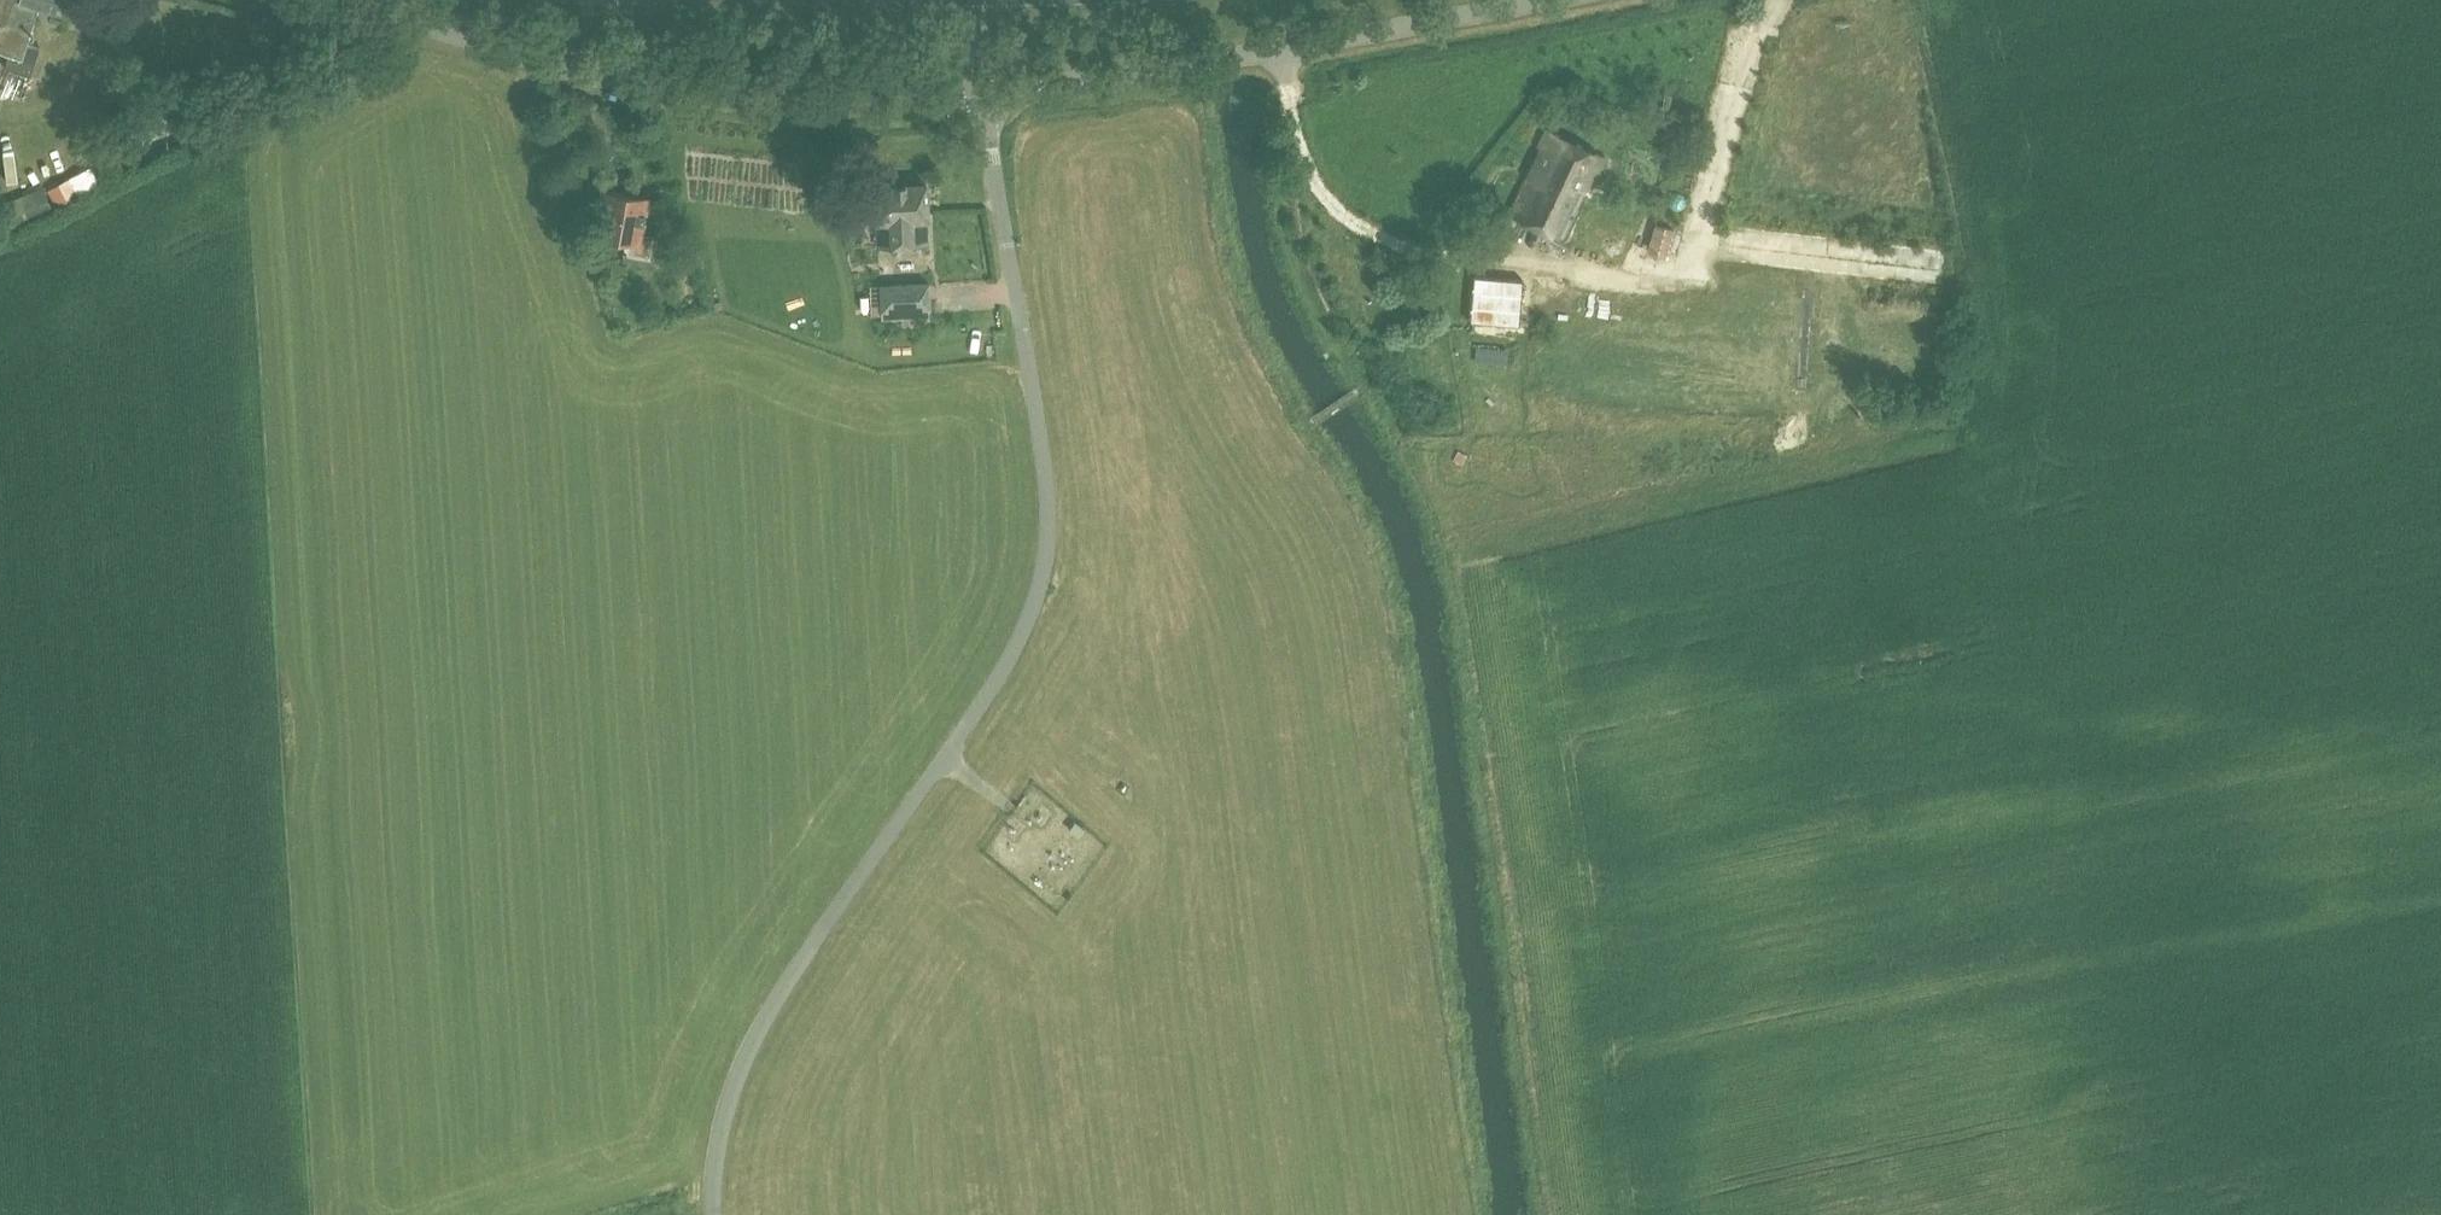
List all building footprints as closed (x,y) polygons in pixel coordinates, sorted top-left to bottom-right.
[(25,40),(37,2),(70,13),(74,0),(0,0),(0,48),(8,51),(4,64),(30,73),(39,44),(25,40)] [(1645,215),(1587,188),(1603,155),(1547,128),(1539,144),(1542,145),(1510,212),(1563,237),(1622,265),(1645,215)] [(169,158),(187,150),(181,135),(162,142),(169,158)] [(59,212),(81,200),(69,177),(47,188),(59,212)] [(925,181),(872,184),(874,220),(876,220),(878,244),(926,242),(925,217),(927,217),(925,181)] [(17,197),(0,205),(0,238),(55,211),(42,185),(17,197)] [(593,232),(625,238),(622,259),(648,264),(654,234),(643,231),(650,195),(602,186),(593,232)] [(1565,279),(1490,271),(1487,301),(1561,309),(1565,279)] [(929,279),(879,282),(881,318),(929,316),(929,279)] [(1074,818),(1069,825),(1078,832),(1084,826),(1074,818)]
